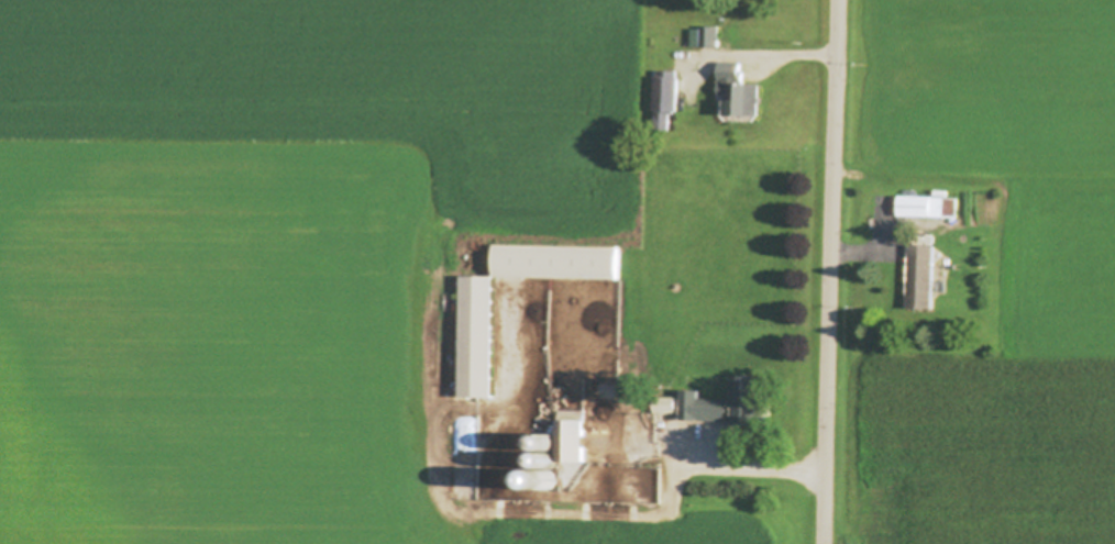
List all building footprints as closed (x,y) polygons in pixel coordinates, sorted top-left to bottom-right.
[(721,45),(695,45),(695,29),(704,29),(704,25),(721,25),(721,45)] [(743,62),(743,70),(746,70),(746,80),(761,80),(761,112),(730,112),(730,93),(721,93),(721,62),(743,62)] [(680,69),(680,76),(682,76),(681,110),(676,110),(676,112),(673,112),(673,127),(659,127),(659,109),(656,109),(658,75),(661,75),(661,69),(680,69)] [(959,197),(958,215),(901,212),(902,193),(959,197)] [(906,243),(895,244),(895,236),(905,235),(906,243)] [(621,245),(621,277),(498,274),(499,243),(621,245)] [(937,245),(935,307),(909,307),(912,244),(937,245)] [(497,276),(497,397),(465,396),(465,276),(497,276)] [(771,375),(770,421),(738,421),(738,419),(685,418),(685,388),(702,388),(702,398),(736,398),(736,375),(771,375)] [(681,411),(659,411),(659,397),(681,397),(681,411)] [(587,420),(586,459),(561,459),(561,420),(587,420)] [(552,437),(553,437),(554,437),(555,438),(556,438),(558,440),(559,441),(559,442),(560,443),(560,445),(560,446),(559,447),(559,448),(558,449),(556,451),(555,452),(554,452),(553,452),(552,452),(551,452),(549,452),(548,452),(547,451),(547,449),(545,448),(544,447),(544,446),(544,445),(544,443),(544,442),(545,441),(547,440),(547,438),(548,438),(549,437),(551,437),(552,437)] [(477,455),(477,462),(455,460),(456,453),(477,455)] [(551,454),(552,454),(553,454),(554,454),(555,455),(556,456),(558,457),(558,458),(559,459),(559,460),(559,462),(558,463),(558,464),(556,465),(555,466),(554,467),(553,467),(552,467),(551,467),(550,467),(549,467),(548,467),(547,466),(545,465),(545,464),(544,463),(544,462),(544,460),(544,459),(544,458),(545,457),(545,456),(547,455),(548,454),(549,454),(550,454),(551,454)] [(752,468),(751,474),(726,471),(727,465),(752,468)] [(550,470),(551,470),(553,471),(554,471),(555,473),(556,474),(558,475),(559,477),(559,478),(559,479),(559,481),(559,482),(558,485),(556,486),(555,487),(554,488),(553,488),(551,489),(550,489),(549,489),(547,488),(545,488),(544,487),(543,486),(542,485),(541,482),(541,481),(541,480),(541,478),(541,477),(542,475),(543,474),(544,473),(545,471),(547,471),(549,470),(550,470)]
